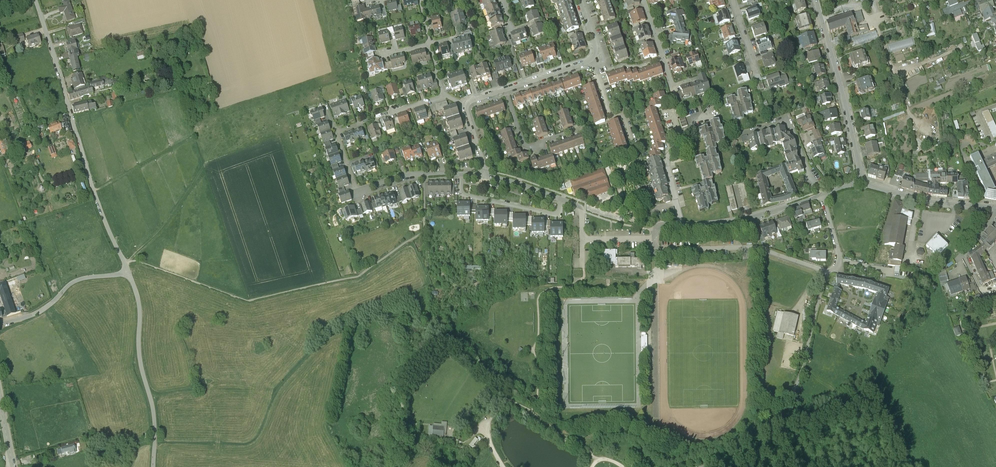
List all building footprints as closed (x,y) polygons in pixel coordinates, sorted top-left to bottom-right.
[(388,11),(399,8),(397,0),(387,0),(385,0),(388,11)] [(484,9),(499,4),(498,0),(490,0),(482,3),(484,9)] [(520,0),(523,10),(535,6),(533,0),(521,0),(520,0)] [(571,0),(555,0),(560,16),(575,12),(571,0)] [(625,3),(627,9),(641,5),(639,0),(633,0),(625,3)] [(711,9),(725,5),(724,0),(708,0),(711,9)] [(806,9),(803,0),(799,0),(793,2),(796,12),(806,9)] [(987,10),(983,0),(977,2),(981,12),(987,10)] [(992,4),(991,0),(983,0),(987,10),(991,9),(994,7),(992,4)] [(614,18),(609,1),(597,4),(602,21),(614,18)] [(65,14),(69,23),(78,20),(71,2),(64,4),(66,8),(60,10),(62,15),(65,14)] [(380,4),(373,6),(376,17),(382,15),(380,4)] [(484,9),(486,15),(501,10),(499,4),(484,9)] [(363,8),(362,5),(353,8),(356,22),(369,19),(366,8),(363,8)] [(373,6),(366,8),(369,19),(376,17),(373,6)] [(745,10),(748,19),(760,16),(757,6),(745,10)] [(642,8),(628,13),(630,18),(644,13),(642,8)] [(467,25),(463,9),(450,12),(453,28),(467,25)] [(537,9),(525,13),(528,22),(540,18),(537,9)] [(953,12),(956,17),(963,14),(961,9),(953,12)] [(995,19),(993,14),(991,9),(987,10),(981,12),(984,20),(989,18),(992,24),(995,23),(995,22),(995,19)] [(486,15),(488,21),(503,16),(501,10),(486,15)] [(679,10),(667,13),(671,25),(683,22),(679,10)] [(717,24),(729,20),(726,10),(714,13),(717,24)] [(579,26),(575,12),(560,16),(564,31),(579,26)] [(644,13),(630,18),(631,23),(645,19),(644,13)] [(847,38),(858,34),(851,13),(825,21),(829,32),(843,27),(847,38)] [(442,27),(440,14),(430,16),(433,29),(442,27)] [(798,30),(811,26),(807,14),(794,18),(798,30)] [(488,21),(490,27),(505,22),(503,16),(488,21)] [(422,32),(419,20),(408,23),(411,35),(422,32)] [(686,30),(683,22),(671,25),(674,33),(672,33),(671,41),(688,43),(689,30),(686,30)] [(530,27),(533,38),(545,34),(541,23),(530,27)] [(750,27),(753,37),(766,34),(763,23),(750,27)] [(620,35),(616,24),(605,27),(608,38),(620,35)] [(647,24),(634,28),(636,34),(649,30),(647,24)] [(731,24),(720,28),(724,38),(734,35),(731,24)] [(405,38),(402,25),(393,27),(396,40),(405,38)] [(70,30),(72,39),(85,35),(82,27),(70,30)] [(390,41),(388,28),(378,31),(381,43),(390,41)] [(490,33),(492,41),(505,37),(502,29),(490,33)] [(521,42),(529,40),(525,29),(517,31),(521,42)] [(649,30),(636,34),(638,41),(651,37),(649,30)] [(513,45),(521,42),(517,31),(510,34),(513,45)] [(804,47),(817,43),(813,31),(800,35),(804,47)] [(16,35),(19,43),(25,41),(22,33),(16,35)] [(38,33),(26,37),(29,47),(41,43),(38,33)] [(584,42),(581,33),(568,37),(571,46),(584,42)] [(623,46),(620,35),(608,38),(612,50),(623,46)] [(976,36),(971,37),(976,49),(980,47),(976,36)] [(361,39),(364,55),(376,52),(372,37),(361,39)] [(471,37),(462,39),(465,53),(474,51),(471,37)] [(492,41),(495,48),(507,44),(505,37),(492,41)] [(755,42),(758,52),(771,48),(768,38),(755,42)] [(462,39),(453,40),(456,55),(465,53),(462,39)] [(728,53),(739,50),(735,40),(725,43),(728,53)] [(652,41),(639,44),(641,51),(654,47),(652,41)] [(441,56),(450,54),(447,42),(439,44),(441,56)] [(587,51),(584,42),(571,46),(574,55),(587,51)] [(554,43),(546,45),(551,60),(559,57),(554,43)] [(68,46),(70,54),(78,51),(76,44),(71,45),(68,46)] [(546,45),(538,48),(543,62),(551,60),(546,45)] [(627,57),(623,46),(612,50),(615,61),(627,57)] [(409,51),(413,64),(429,60),(426,47),(409,51)] [(654,47),(641,51),(643,58),(656,54),(654,47)] [(808,62),(820,59),(817,49),(805,52),(808,62)] [(70,54),(72,61),(78,59),(80,59),(78,51),(70,54)] [(531,51),(525,53),(529,65),(535,63),(531,51)] [(686,59),(688,64),(699,60),(696,51),(688,53),(689,58),(686,59)] [(852,68),(865,63),(861,51),(848,55),(852,68)] [(404,52),(397,54),(400,64),(407,62),(404,52)] [(525,53),(519,55),(523,67),(529,65),(525,53)] [(397,54),(389,56),(391,62),(393,69),(401,67),(400,64),(397,54)] [(760,57),(763,68),(775,65),(772,54),(760,57)] [(509,55),(501,57),(505,71),(513,69),(509,55)] [(501,57),(493,60),(497,74),(505,71),(501,57)] [(676,72),(681,71),(680,66),(679,67),(676,57),(668,60),(672,70),(675,69),(676,72)] [(366,61),(370,75),(385,71),(383,63),(377,64),(376,58),(366,61)] [(75,74),(82,72),(78,59),(72,61),(75,74)] [(659,62),(654,64),(657,76),(663,74),(659,62)] [(488,63),(479,66),(482,78),(492,75),(488,63)] [(654,64),(648,66),(651,77),(657,76),(654,64)] [(733,66),(736,77),(745,75),(742,64),(733,66)] [(812,68),(815,77),(825,74),(822,64),(812,68)] [(479,66),(469,69),(473,81),(482,78),(479,66)] [(648,66),(642,68),(645,79),(651,77),(648,66)] [(622,68),(617,70),(620,81),(626,80),(622,68)] [(629,68),(623,70),(626,81),(632,79),(629,70),(629,68)] [(635,68),(629,70),(632,79),(632,80),(638,79),(635,68)] [(642,68),(636,69),(639,81),(645,79),(642,68)] [(617,70),(611,72),(615,83),(620,81),(617,70)] [(464,71),(456,74),(460,88),(468,86),(464,71)] [(611,72),(605,74),(609,85),(615,83),(611,72)] [(431,73),(424,75),(428,89),(435,87),(431,73)] [(779,86),(788,83),(785,74),(779,76),(778,73),(759,79),(760,81),(753,83),(756,91),(779,83),(779,86)] [(79,91),(85,89),(82,79),(83,78),(82,74),(72,77),(74,83),(72,83),(74,89),(78,88),(79,91)] [(456,74),(447,76),(452,91),(460,88),(456,74)] [(578,74),(573,75),(577,87),(582,85),(578,74)] [(424,75),(417,77),(421,91),(428,89),(424,75)] [(573,75),(568,77),(571,89),(577,87),(573,75)] [(568,77),(562,79),(566,90),(571,89),(568,77)] [(698,79),(692,81),(696,94),(710,90),(705,77),(698,79)] [(868,78),(854,83),(858,95),(872,90),(868,78)] [(411,79),(402,82),(407,96),(416,93),(411,79)] [(562,79),(557,81),(560,92),(566,90),(562,79)] [(95,83),(90,85),(91,88),(92,90),(109,86),(107,80),(99,82),(95,83)] [(819,92),(829,89),(826,80),(816,83),(819,92)] [(557,81),(551,82),(555,94),(560,92),(557,81)] [(692,81),(678,85),(682,95),(690,93),(691,96),(696,94),(692,81)] [(551,82),(546,84),(550,96),(555,94),(551,82)] [(396,84),(386,87),(389,98),(399,95),(396,84)] [(546,84),(540,86),(544,97),(550,96),(546,84)] [(582,87),(583,93),(595,89),(593,84),(582,87)] [(540,86),(535,88),(539,99),(544,97),(540,86)] [(81,98),(93,94),(92,90),(91,88),(85,89),(79,91),(81,98)] [(535,88),(530,89),(533,101),(539,99),(535,88)] [(742,113),(751,111),(746,88),(735,91),(737,98),(734,98),(733,96),(724,98),(726,107),(729,106),(733,121),(743,119),(742,113)] [(530,89),(524,91),(528,103),(533,101),(530,89)] [(583,93),(585,98),(596,94),(595,89),(583,93)] [(381,90),(370,93),(374,104),(384,101),(381,90)] [(69,101),(81,98),(79,91),(68,94),(69,101)] [(524,91),(519,93),(522,104),(528,103),(524,91)] [(652,95),(654,100),(665,97),(663,91),(652,95)] [(519,93),(513,95),(517,106),(522,104),(519,93)] [(585,98),(587,103),(598,100),(596,94),(585,98)] [(818,97),(821,107),(833,103),(830,94),(818,97)] [(122,95),(114,96),(116,104),(123,102),(122,95)] [(361,95),(351,99),(355,111),(365,107),(361,95)] [(346,99),(330,104),(334,119),(351,113),(346,99)] [(660,105),(658,99),(648,102),(650,108),(660,105)] [(503,100),(497,102),(501,113),(506,111),(503,100)] [(587,103),(588,109),(600,105),(598,100),(587,103)] [(436,105),(438,111),(449,107),(447,101),(436,105)] [(497,102),(492,104),(495,115),(501,113),(497,102)] [(95,104),(74,110),(76,116),(94,111),(95,114),(97,113),(95,104)] [(444,109),(447,120),(461,116),(457,104),(444,109)] [(492,104),(486,106),(489,116),(495,115),(492,104)] [(325,116),(322,105),(309,109),(313,120),(325,116)] [(588,109),(590,114),(601,110),(600,105),(588,109)] [(425,106),(414,110),(417,121),(428,118),(425,106)] [(486,106),(480,108),(484,118),(489,116),(486,106)] [(655,107),(644,110),(645,116),(656,113),(655,107)] [(480,108),(475,110),(478,120),(484,118),(480,108)] [(558,113),(559,118),(571,115),(569,109),(558,113)] [(995,137),(995,124),(990,109),(983,112),(994,138),(995,137)] [(590,114),(592,119),(603,116),(601,110),(590,114)] [(823,112),(824,121),(836,119),(835,110),(823,112)] [(860,111),(862,121),(869,119),(867,110),(860,111)] [(407,111),(396,115),(400,127),(411,123),(407,111)] [(656,113),(645,116),(647,122),(658,119),(656,113)] [(559,118),(561,124),(572,121),(571,115),(559,118)] [(809,115),(796,120),(801,133),(810,129),(814,140),(820,137),(817,129),(815,129),(809,115)] [(67,116),(62,117),(64,123),(65,127),(66,134),(71,132),(67,116)] [(447,120),(451,131),(464,127),(461,116),(447,120)] [(592,119),(593,125),(605,121),(603,116),(592,119)] [(532,122),(534,127),(545,123),(543,118),(532,122)] [(605,123),(607,128),(618,125),(617,119),(605,123)] [(658,119),(647,122),(649,128),(660,124),(658,119)] [(383,122),(386,133),(395,131),(392,120),(383,122)] [(702,138),(705,152),(715,150),(714,145),(724,143),(719,120),(708,122),(710,129),(706,130),(706,128),(697,130),(699,138),(702,138)] [(317,125),(320,134),(331,131),(328,121),(317,125)] [(561,124),(563,130),(574,126),(572,121),(561,124)] [(65,127),(64,123),(59,124),(59,123),(48,128),(50,134),(61,130),(61,129),(65,127)] [(534,127),(536,132),(547,129),(545,123),(534,127)] [(827,126),(830,135),(841,132),(838,123),(827,126)] [(660,124),(649,128),(651,134),(662,130),(660,124)] [(367,128),(371,140),(382,137),(378,125),(367,128)] [(607,128),(609,134),(620,130),(618,125),(607,128)] [(363,126),(353,130),(357,141),(367,138),(363,126)] [(780,144),(783,156),(797,151),(793,139),(785,132),(783,126),(773,129),(777,145),(780,144)] [(862,129),(864,139),(874,136),(872,127),(862,129)] [(502,138),(513,134),(511,129),(500,132),(502,138)] [(536,132),(538,138),(549,134),(547,129),(536,132)] [(762,147),(762,149),(777,145),(773,129),(758,134),(762,147)] [(353,130),(343,133),(347,144),(357,141),(353,130)] [(609,134),(611,139),(622,135),(620,130),(609,134)] [(662,130),(651,134),(653,139),(664,136),(662,130)] [(320,134),(323,143),(334,140),(331,131),(320,134)] [(453,138),(456,150),(471,146),(467,134),(453,138)] [(503,143),(515,139),(513,134),(502,138),(503,143)] [(581,134),(576,136),(579,146),(585,144),(581,134)] [(762,147),(758,134),(745,137),(749,150),(762,147)] [(611,139),(613,144),(624,141),(622,135),(611,139)] [(576,136),(570,138),(574,148),(579,146),(576,136)] [(664,136),(653,139),(655,145),(661,143),(666,142),(664,136)] [(570,138),(565,140),(568,150),(574,148),(570,138)] [(832,140),(837,154),(846,152),(841,138),(832,140)] [(505,149),(516,145),(515,139),(503,143),(505,149)] [(9,156),(3,140),(0,141),(0,150),(3,158),(9,156)] [(565,140),(560,142),(563,152),(568,150),(565,140)] [(808,150),(811,158),(825,152),(821,140),(813,143),(815,147),(808,150)] [(429,161),(442,157),(437,141),(424,145),(429,161)] [(613,144),(614,150),(625,146),(624,141),(613,144)] [(75,149),(73,142),(67,143),(70,151),(75,149)] [(560,142),(554,144),(558,153),(563,152),(560,142)] [(864,145),(866,156),(878,154),(876,142),(864,145)] [(655,145),(650,146),(651,152),(659,150),(663,149),(661,143),(655,145)] [(324,148),(328,156),(339,153),(336,144),(324,148)] [(554,144),(549,146),(552,155),(558,153),(554,144)] [(419,145),(410,148),(413,158),(414,160),(423,157),(419,145)] [(510,153),(518,150),(516,145),(505,149),(507,154),(510,153)] [(410,148),(409,146),(401,149),(405,161),(413,158),(410,148)] [(456,150),(460,162),(474,158),(471,146),(456,150)] [(614,150),(616,155),(627,152),(625,146),(614,150)] [(57,157),(54,147),(48,148),(52,159),(57,157)] [(510,153),(512,159),(517,157),(523,155),(521,149),(518,150),(510,153)] [(394,150),(382,153),(385,164),(397,160),(394,150)] [(661,156),(659,150),(651,152),(647,153),(648,159),(653,158),(659,156),(661,156)] [(720,172),(715,150),(705,152),(707,159),(703,160),(703,158),(694,160),(696,168),(699,167),(702,181),(712,179),(711,174),(720,172)] [(804,171),(797,151),(783,156),(789,173),(795,171),(796,174),(804,171)] [(328,156),(331,165),(342,162),(339,153),(328,156)] [(519,162),(529,159),(527,153),(523,155),(517,157),(519,162)] [(995,190),(986,170),(995,166),(995,155),(981,162),(978,154),(969,158),(986,194),(983,199),(993,201),(995,201),(995,190)] [(547,157),(550,166),(555,165),(552,155),(547,157)] [(372,156),(362,159),(366,172),(376,169),(372,156)] [(648,159),(646,160),(649,172),(662,168),(659,156),(653,158),(648,159)] [(535,157),(529,159),(533,169),(538,167),(536,160),(535,157)] [(542,159),(545,168),(550,166),(547,157),(542,159)] [(362,159),(352,162),(356,175),(366,172),(362,159)] [(538,167),(539,170),(545,168),(542,159),(536,160),(538,167)] [(784,164),(755,175),(763,206),(771,204),(783,201),(797,196),(784,164)] [(867,176),(875,178),(878,168),(870,165),(867,176)] [(333,171),(336,180),(347,177),(345,168),(333,171)] [(588,197),(610,190),(603,168),(569,179),(574,195),(586,191),(588,197)] [(649,172),(647,172),(652,189),(667,185),(662,168),(649,172)] [(875,178),(882,180),(885,170),(878,168),(875,178)] [(336,180),(339,189),(350,185),(347,177),(336,180)] [(702,181),(701,182),(703,188),(699,189),(699,187),(690,189),(692,197),(695,196),(698,211),(708,209),(707,204),(717,202),(712,179),(702,181)] [(915,192),(915,182),(905,180),(903,188),(915,192)] [(915,192),(929,196),(929,187),(920,184),(920,182),(920,181),(915,181),(915,182),(915,192)] [(737,183),(743,205),(748,204),(743,182),(737,183)] [(963,188),(968,188),(967,183),(957,185),(959,199),(964,199),(963,188)] [(929,187),(929,196),(939,197),(939,190),(939,187),(933,187),(933,184),(929,184),(929,187)] [(417,185),(408,188),(411,199),(421,196),(417,185)] [(667,185),(652,189),(655,199),(661,198),(670,195),(667,185)] [(727,186),(732,208),(737,207),(732,185),(727,186)] [(408,188),(398,191),(402,202),(411,199),(408,188)] [(964,199),(971,199),(968,188),(963,188),(964,199)] [(337,194),(341,204),(352,200),(348,190),(337,194)] [(394,192),(384,195),(387,206),(397,204),(394,192)] [(384,195),(374,197),(377,209),(387,206),(384,195)] [(907,204),(894,199),(884,230),(883,244),(894,245),(901,246),(907,219),(902,218),(907,204)] [(359,204),(362,214),(372,211),(369,201),(359,204)] [(801,211),(810,209),(807,201),(799,204),(801,211)] [(793,214),(801,211),(799,204),(790,206),(793,214)] [(341,209),(345,221),(357,217),(354,205),(341,209)] [(670,220),(676,218),(674,206),(667,207),(670,220)] [(497,217),(496,225),(509,225),(509,221),(509,213),(509,211),(496,211),(497,217)] [(528,215),(515,215),(515,221),(515,229),(528,229),(528,225),(528,216),(528,215)] [(789,216),(778,220),(781,230),(792,226),(789,216)] [(770,236),(777,234),(773,219),(766,222),(770,236)] [(821,228),(819,219),(803,224),(805,232),(821,228)] [(762,238),(770,236),(766,222),(758,224),(762,238)] [(979,238),(983,243),(980,245),(984,250),(995,240),(995,224),(979,238)] [(937,236),(927,246),(938,256),(947,245),(937,236)] [(901,246),(894,245),(893,251),(890,251),(888,265),(901,267),(904,247),(901,246)] [(980,245),(975,249),(979,257),(986,252),(984,250),(980,245)] [(975,249),(968,253),(973,263),(980,259),(979,257),(975,249)] [(617,251),(604,251),(604,264),(615,264),(615,267),(637,267),(637,269),(642,269),(642,267),(644,267),(644,259),(635,259),(635,254),(630,254),(630,259),(616,259),(616,255),(617,255),(617,251)] [(826,253),(812,252),(812,260),(816,260),(816,261),(826,261),(826,253)] [(980,259),(973,263),(977,273),(985,269),(980,259)] [(985,269),(977,273),(983,285),(984,284),(990,281),(987,273),(985,269)] [(945,271),(938,276),(940,283),(948,280),(945,271)] [(992,271),(987,273),(990,281),(991,281),(995,279),(992,271)] [(958,279),(959,279),(963,292),(970,289),(965,276),(958,279)] [(865,282),(855,280),(841,278),(839,277),(836,277),(836,284),(827,311),(832,313),(863,330),(873,333),(876,325),(879,326),(889,298),(886,297),(889,290),(865,282)] [(959,279),(947,283),(951,296),(963,292),(959,279)] [(990,281),(984,284),(987,289),(993,285),(991,281),(990,281)] [(8,290),(16,314),(21,312),(13,288),(8,290)] [(8,290),(0,293),(0,295),(4,308),(7,317),(16,314),(8,290)] [(800,317),(778,312),(773,331),(794,336),(795,335),(796,336),(798,332),(796,331),(796,329),(799,330),(800,324),(798,323),(800,317)] [(958,327),(953,330),(956,337),(961,335),(958,327)] [(433,424),(433,427),(444,428),(443,434),(446,434),(447,423),(442,423),(442,425),(433,424)] [(433,427),(429,426),(428,436),(432,436),(432,435),(443,436),(443,434),(444,428),(433,427)] [(478,440),(476,438),(470,445),(473,447),(475,445),(474,445),(478,440)] [(74,444),(61,448),(63,454),(76,450),(74,444)]
